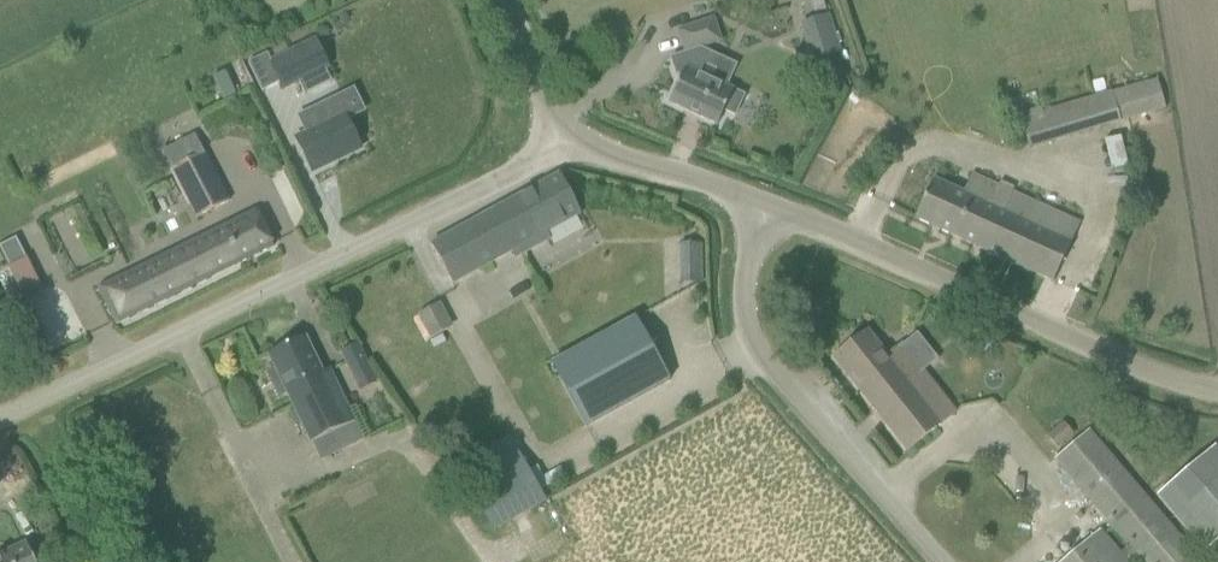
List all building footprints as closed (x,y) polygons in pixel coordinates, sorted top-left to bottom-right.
[(813,63),(838,54),(826,17),(800,26),(813,63)] [(708,53),(701,49),(700,46),(719,40),(712,19),(678,30),(685,51),(686,50),(687,53),(670,58),(676,73),(681,76),(668,103),(717,125),(723,110),(734,115),(744,95),(698,74),(708,53)] [(283,88),(328,66),(315,40),(271,62),(267,53),(248,63),(262,91),(280,83),(283,88)] [(1157,79),(1042,113),(1025,118),(1033,147),(1120,121),(1118,116),(1164,102),(1157,79)] [(312,171),(361,146),(347,119),(363,110),(353,90),(317,107),(322,118),(304,126),(307,134),(296,139),(312,171)] [(172,171),(197,218),(229,201),(204,154),(204,155),(195,138),(164,154),(173,171),(172,171)] [(915,218),(1053,281),(1063,259),(1080,224),(976,173),(968,190),(935,175),(925,196),(915,218)] [(431,244),(442,265),(452,284),(512,251),(516,258),(551,239),(548,232),(582,214),(560,174),(431,244)] [(255,210),(99,287),(117,323),(273,246),(255,210)] [(705,276),(704,240),(680,241),(682,277),(705,276)] [(28,258),(9,267),(24,298),(42,289),(28,258)] [(419,316),(432,339),(453,326),(440,304),(419,316)] [(636,318),(552,364),(586,426),(670,380),(636,318)] [(907,450),(955,412),(901,344),(887,355),(867,331),(833,358),(907,450)] [(267,353),(275,369),(268,373),(279,395),(286,391),(311,442),(333,431),(354,421),(329,369),(322,372),(305,335),(267,353)] [(359,344),(342,353),(358,384),(374,376),(359,344)] [(1060,422),(1046,434),(1056,446),(1071,434),(1060,422)] [(509,437),(458,465),(494,529),(544,501),(509,437)] [(1156,496),(1204,554),(1217,543),(1217,448),(1216,446),(1156,496)] [(26,542),(0,554),(0,561),(35,561),(26,542)]
